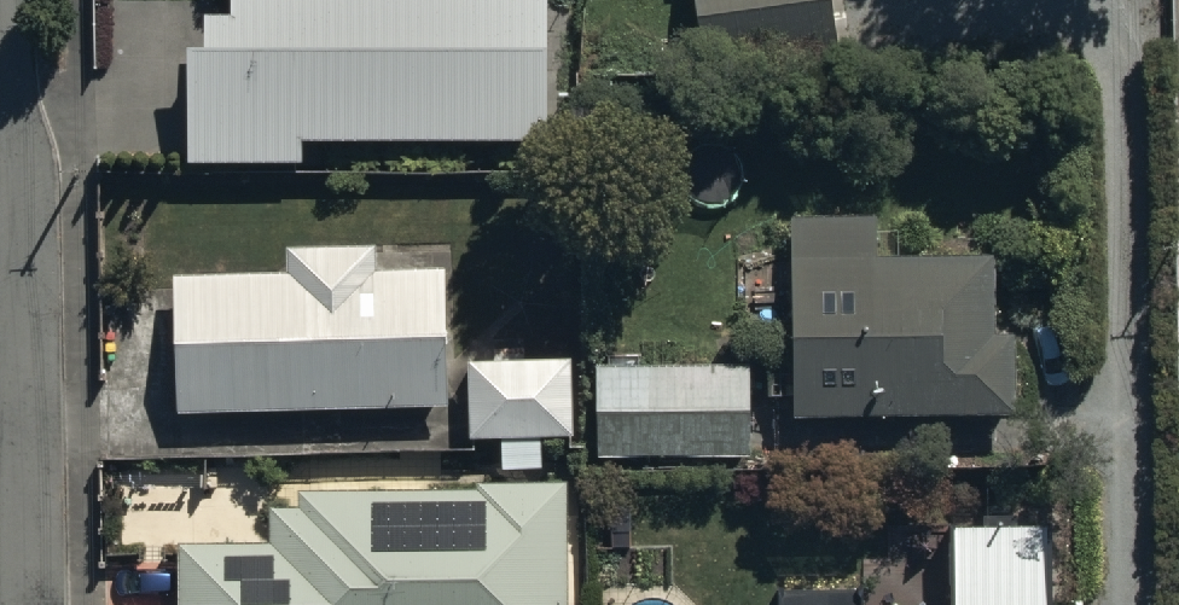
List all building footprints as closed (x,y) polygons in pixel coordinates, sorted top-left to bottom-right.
[(206,25),(189,25),(190,151),(302,150),(302,129),(547,128),(546,0),(206,0),(206,25)] [(700,33),(833,15),(831,0),(696,0),(700,33)] [(791,202),(794,403),(1016,400),(1015,320),(997,320),(996,239),(876,241),(875,201),(791,202)] [(172,262),(175,401),(447,394),(444,258),(377,259),(377,234),(285,237),(286,259),(172,262)] [(1084,307),(1023,308),(1025,369),(1085,367),(1084,307)] [(571,347),(468,348),(469,425),(572,424),(571,347)] [(750,352),(598,354),(599,448),(644,448),(645,461),(710,460),(710,447),(751,446),(750,352)] [(177,604),(567,604),(565,470),(479,472),(479,478),(299,481),(299,495),(269,496),(270,530),(176,532),(177,604)] [(1015,594),(1049,594),(1049,506),(951,507),(952,604),(1016,604),(1015,594)] [(868,571),(778,572),(778,604),(868,604),(868,571)]
